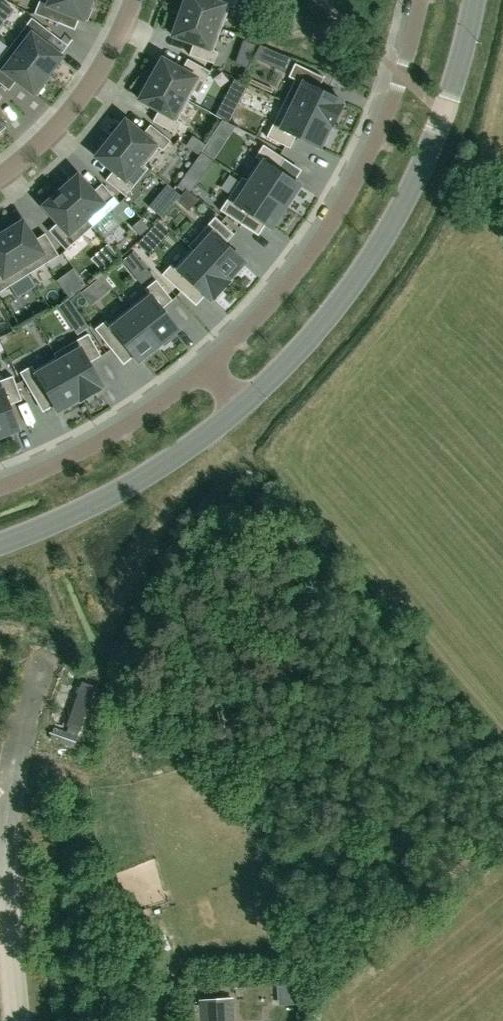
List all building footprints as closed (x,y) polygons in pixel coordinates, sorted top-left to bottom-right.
[(88,8),(91,0),(40,0),(35,13),(58,23),(63,12),(83,20),(84,19),(87,20),(92,10),(88,8)] [(181,14),(222,29),(230,7),(234,8),(237,0),(186,0),(181,14)] [(218,52),(214,51),(222,29),(181,14),(173,36),(194,44),(190,55),(214,64),(218,52)] [(52,34),(32,18),(10,46),(48,75),(62,56),(45,43),(52,34)] [(44,80),(48,75),(10,46),(0,60),(0,83),(9,90),(16,81),(34,94),(35,92),(38,95),(44,86),(41,84),(44,80)] [(182,69),(163,59),(152,80),(153,80),(189,100),(200,80),(204,83),(211,72),(188,59),(182,69)] [(341,104),(343,101),(319,90),(324,78),(295,64),(289,77),(295,80),(284,102),(332,125),(331,126),(333,127),(343,105),(341,104)] [(189,100),(153,80),(152,80),(140,100),(159,111),(153,121),(176,134),(182,123),(178,121),(189,100)] [(248,86),(235,80),(227,94),(241,101),(248,86)] [(320,148),(331,126),(332,125),(284,102),(267,137),(290,148),(296,137),(320,148)] [(126,120),(111,139),(145,166),(159,148),(163,151),(171,141),(151,125),(143,134),(126,120)] [(236,127),(223,120),(214,133),(226,142),(236,127)] [(130,184),(145,166),(111,139),(96,157),(114,171),(106,180),(126,197),(134,187),(130,184)] [(300,185),(278,170),(285,159),(264,145),(256,157),(260,160),(247,180),(246,180),(286,207),(300,185)] [(213,161),(203,153),(178,187),(183,191),(186,188),(190,192),(213,161)] [(62,191),(93,227),(120,203),(103,184),(94,192),(79,175),(78,176),(76,174),(67,182),(69,184),(62,191)] [(272,228),(286,207),(246,180),(247,180),(242,177),(220,210),(242,225),(249,214),(272,228)] [(181,197),(168,186),(161,194),(174,205),(181,197)] [(93,227),(62,191),(44,206),(58,223),(50,231),(66,250),(93,227)] [(188,246),(192,250),(193,249),(228,281),(245,262),(226,244),(234,234),(215,217),(188,246)] [(141,237),(149,229),(142,220),(133,228),(141,237)] [(36,240),(24,221),(4,234),(29,274),(60,255),(46,234),(36,240)] [(157,222),(138,244),(150,254),(169,233),(157,222)] [(4,234),(0,236),(0,292),(29,274),(4,234)] [(192,250),(175,268),(172,265),(162,275),(181,292),(190,282),(210,301),(213,298),(214,299),(230,282),(228,281),(193,249),(192,250)] [(152,274),(145,266),(133,275),(140,284),(152,274)] [(102,276),(95,282),(105,295),(113,289),(102,276)] [(148,293),(129,308),(159,346),(163,343),(165,345),(177,336),(175,333),(179,329),(163,309),(173,300),(157,280),(145,289),(148,293)] [(59,306),(63,313),(75,306),(70,298),(59,306)] [(106,321),(95,329),(111,349),(122,341),(134,357),(138,362),(159,346),(129,308),(109,324),(106,321)] [(89,334),(54,354),(56,358),(57,357),(81,399),(80,399),(81,401),(101,390),(100,388),(103,386),(90,363),(102,356),(89,334)] [(32,366),(21,373),(33,395),(45,388),(55,406),(58,412),(80,399),(81,399),(57,357),(56,358),(35,370),(32,366)] [(20,430),(10,405),(22,400),(13,376),(0,381),(0,437),(20,430)] [(82,681),(67,726),(80,730),(96,686),(82,681)] [(299,1003),(298,985),(284,986),(285,1004),(299,1003)] [(200,1000),(201,1020),(233,1020),(232,998),(200,1000)]
